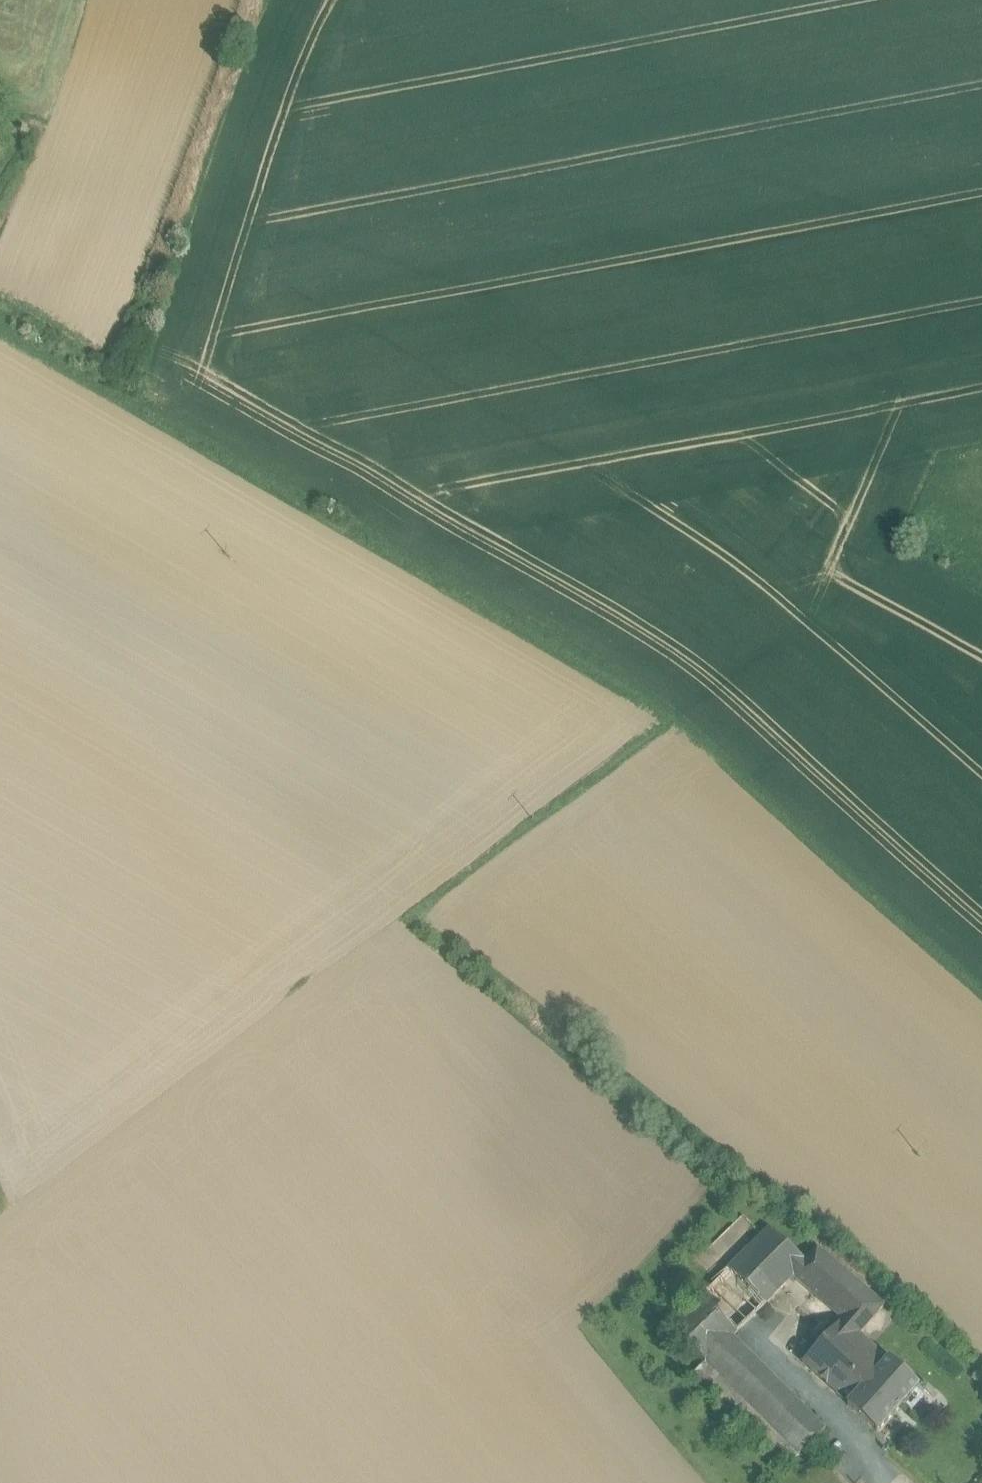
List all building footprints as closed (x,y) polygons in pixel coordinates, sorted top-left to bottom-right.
[(769,1230),(671,1327),(706,1362),(732,1337),(793,1278),(808,1263),(806,1262),(769,1230)] [(885,1305),(818,1248),(806,1262),(808,1263),(793,1278),(844,1322),(845,1321),(860,1335),(885,1305)] [(844,1322),(803,1363),(838,1394),(840,1392),(851,1402),(889,1361),(860,1335),(845,1321),(844,1322)] [(825,1430),(732,1337),(706,1362),(799,1456),(825,1430)] [(851,1402),(848,1406),(876,1432),(878,1433),(919,1387),(918,1386),(889,1360),(889,1361),(851,1402)] [(799,1456),(706,1362),(692,1376),(785,1470),(799,1456)]
